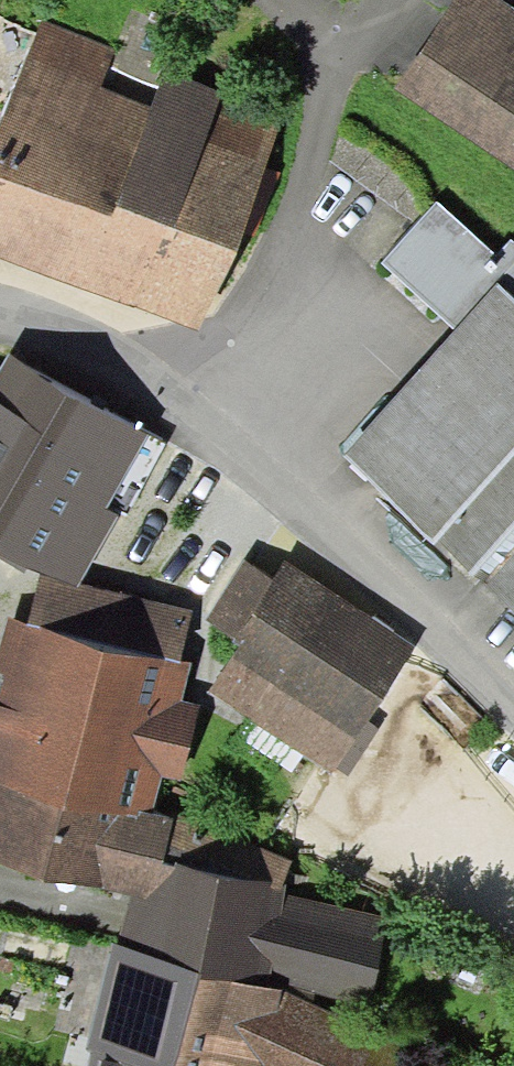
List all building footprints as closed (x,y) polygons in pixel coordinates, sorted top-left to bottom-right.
[(395,88),(513,167),(513,8),(501,0),(454,0),(395,88)] [(196,336),(282,120),(163,73),(149,109),(99,90),(113,54),(38,24),(0,119),(0,259),(196,336)] [(438,200),(382,261),(457,329),(497,285),(513,301),(513,240),(513,239),(498,255),(438,200)] [(497,285),(457,329),(342,453),(513,610),(513,301),(497,285)] [(7,355),(0,368),(0,559),(25,574),(30,564),(42,571),(75,590),(79,584),(119,516),(106,508),(148,437),(7,355)] [(240,646),(209,694),(333,773),(336,767),(368,721),(416,645),(285,560),(274,578),(245,559),(206,619),(235,637),(232,641),(240,646)] [(193,612),(79,584),(75,590),(42,571),(26,627),(181,663),(193,612)] [(8,622),(0,657),(0,781),(153,817),(162,778),(181,782),(198,707),(181,703),(190,665),(181,663),(26,627),(8,622)] [(380,729),(368,721),(336,767),(348,775),(380,729)] [(0,781),(0,866),(131,896),(146,900),(177,865),(284,887),(292,863),(175,818),(153,817),(0,781)] [(131,896),(111,950),(371,1017),(390,916),(283,893),(284,887),(177,865),(146,900),(131,896)] [(111,950),(85,1048),(92,1050),(88,1065),(396,1065),(407,1027),(371,1017),(111,950)]
